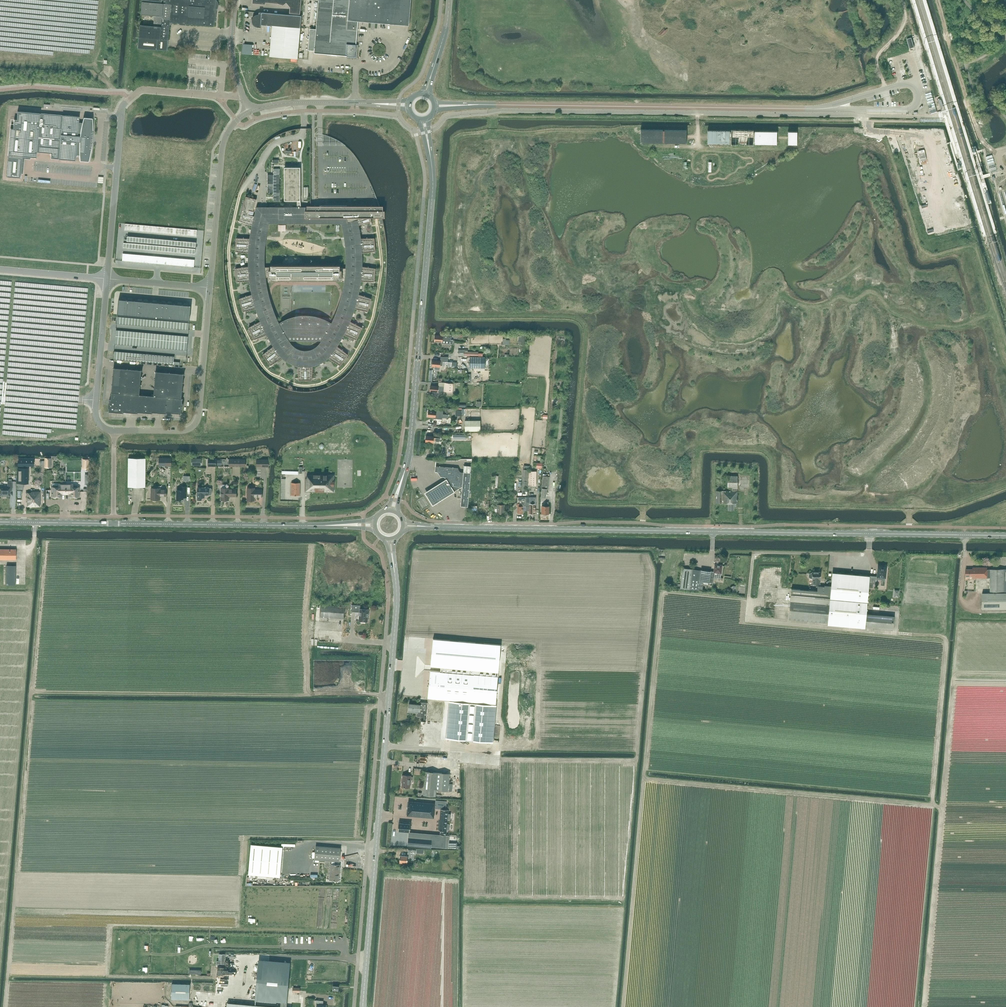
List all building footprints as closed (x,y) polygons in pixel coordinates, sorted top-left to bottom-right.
[(166,2),(166,4),(171,4),(170,23),(192,25),(214,26),(214,21),(215,21),(217,8),(215,8),(216,0),(146,0),(166,2)] [(316,29),(310,28),(308,50),(314,51),(314,53),(347,56),(355,56),(357,31),(347,30),(349,0),(318,0),(316,29)] [(411,0),(349,0),(347,30),(357,31),(358,21),(409,25),(411,0)] [(170,24),(170,23),(171,4),(166,4),(142,2),(141,15),(154,16),(154,26),(140,25),(139,38),(138,48),(167,51),(168,40),(170,24)] [(300,14),(301,3),(295,3),(290,7),(290,13),(300,14)] [(301,16),(259,12),(259,14),(258,14),(257,14),(255,15),(254,16),(253,17),(252,18),(252,19),(252,20),(252,21),(252,22),(252,23),(253,23),(253,24),(254,25),(255,26),(256,26),(257,27),(258,27),(261,27),(261,25),(272,26),(270,48),(270,56),(298,59),(301,16)] [(814,45),(807,41),(804,45),(811,50),(814,45)] [(933,90),(926,92),(933,112),(939,110),(933,90)] [(8,160),(6,176),(18,177),(20,177),(22,158),(22,156),(24,156),(29,157),(33,157),(36,157),(37,152),(40,152),(44,153),(51,153),(51,154),(53,157),(53,158),(53,159),(58,159),(59,159),(75,161),(76,155),(79,155),(80,161),(82,161),(83,161),(88,161),(89,159),(90,156),(91,151),(91,148),(92,145),(92,143),(92,142),(92,137),(92,136),(93,134),(93,131),(93,128),(93,124),(92,118),(87,118),(83,117),(82,123),(79,122),(79,116),(62,115),(32,112),(17,111),(17,120),(14,119),(13,128),(10,128),(8,155),(8,160)] [(663,129),(640,129),(640,143),(663,143),(663,142),(663,141),(664,141),(664,142),(664,143),(687,143),(687,129),(664,129),(664,130),(663,130),(663,129)] [(777,144),(777,130),(755,130),(755,131),(753,131),(753,129),(731,129),(731,131),(730,131),(730,130),(707,129),(707,144),(729,144),(730,142),(731,142),(731,145),(753,145),(753,143),(754,143),(754,144),(755,144),(777,144)] [(798,131),(787,130),(787,136),(787,139),(787,145),(797,145),(798,131)] [(347,207),(347,206),(307,206),(307,207),(301,207),(300,200),(300,167),(284,167),(284,200),(297,200),(297,207),(256,207),(254,216),(248,214),(249,210),(253,211),(256,199),(246,196),(239,221),(251,225),(251,229),(250,231),(249,238),(236,238),(235,251),(248,253),(248,259),(248,266),(235,268),(236,281),(249,281),(250,287),(251,294),(239,298),(243,311),(255,308),(257,315),(260,321),(248,327),(254,339),(266,334),(269,340),(273,346),(263,354),(270,365),(282,358),(283,359),(284,359),(286,361),(287,362),(289,363),(290,363),(293,365),(295,365),(298,366),(299,380),(312,380),(313,366),(315,365),(318,365),(321,363),(323,362),(325,361),(327,359),(329,358),(340,365),(348,354),(338,346),(341,340),(344,334),(356,339),(362,327),(351,321),(353,315),(355,308),(368,311),(371,298),(359,294),(360,287),(361,281),(374,281),(375,268),(363,266),(363,259),(363,253),(375,251),(374,238),(361,238),(360,231),(360,229),(359,225),(371,221),(370,217),(382,217),(381,214),(381,212),(380,210),(379,207),(347,207)] [(340,269),(340,268),(340,265),(270,265),(270,269),(269,269),(269,280),(342,280),(342,269),(340,269)] [(119,299),(117,314),(126,315),(127,300),(119,299)] [(127,300),(126,315),(134,316),(135,300),(127,300)] [(135,300),(134,316),(141,317),(143,301),(135,300)] [(143,301),(141,317),(149,317),(151,302),(143,301)] [(151,302),(149,317),(157,318),(159,303),(151,302)] [(159,303),(157,318),(165,319),(167,303),(159,303)] [(167,303),(165,319),(173,319),(175,304),(167,303)] [(175,304),(173,319),(181,320),(182,305),(175,304)] [(182,305),(181,320),(190,321),(191,305),(182,305)] [(450,340),(451,335),(443,334),(442,336),(435,335),(434,341),(442,342),(441,343),(452,344),(453,340),(450,340)] [(433,360),(432,366),(435,366),(435,369),(436,369),(439,370),(440,369),(440,367),(440,365),(452,366),(453,362),(448,361),(448,357),(441,357),(440,361),(433,360)] [(485,368),(485,357),(470,357),(470,368),(485,368)] [(127,377),(120,376),(113,376),(112,384),(126,385),(127,377)] [(141,378),(134,378),(127,377),(126,385),(140,386),(141,378),(141,379),(141,378)] [(169,381),(162,380),(155,380),(154,388),(168,389),(169,381)] [(183,382),(176,381),(169,381),(168,389),(183,390),(182,390),(183,382)] [(430,385),(430,391),(433,391),(433,394),(434,395),(437,395),(438,394),(438,391),(452,392),(455,392),(456,383),(453,383),(444,382),(444,386),(438,386),(430,385)] [(126,393),(126,385),(112,384),(112,392),(111,392),(125,393),(126,393)] [(140,387),(140,386),(126,385),(126,393),(132,394),(140,395),(140,394),(140,387)] [(168,397),(168,389),(154,388),(154,396),(161,396),(168,397)] [(183,390),(168,389),(168,397),(175,398),(182,398),(182,390),(183,390)] [(132,394),(126,393),(125,393),(125,400),(124,412),(131,412),(132,394)] [(138,413),(138,412),(140,395),(132,394),(131,412),(138,413)] [(147,395),(140,394),(140,395),(138,412),(145,412),(147,395)] [(154,396),(147,395),(145,412),(152,413),(153,412),(154,396)] [(160,413),(161,396),(154,396),(153,412),(160,413)] [(168,397),(161,396),(160,413),(167,413),(167,412),(168,397)] [(174,413),(175,398),(168,397),(167,412),(174,413)] [(182,398),(175,398),(174,413),(181,413),(181,414),(182,406),(183,399),(183,398),(182,398)] [(117,399),(111,399),(110,399),(109,404),(109,405),(109,412),(109,411),(116,412),(117,399)] [(124,412),(125,400),(117,399),(116,412),(123,413),(124,413),(124,412)] [(443,414),(443,411),(436,411),(428,411),(428,416),(435,417),(435,419),(442,419),(442,418),(447,419),(448,415),(444,414),(443,414)] [(480,420),(465,420),(465,430),(480,431),(480,430),(480,422),(480,420)] [(145,487),(146,458),(130,458),(128,458),(128,487),(145,487)] [(471,473),(471,466),(467,466),(464,465),(464,472),(460,472),(458,468),(435,466),(435,471),(437,472),(440,476),(444,477),(446,479),(446,480),(448,480),(454,491),(462,486),(462,487),(462,491),(461,506),(464,506),(468,507),(471,473)] [(27,483),(27,468),(18,468),(18,483),(22,483),(24,483),(27,483)] [(305,479),(305,492),(328,492),(334,492),(334,475),(327,475),(327,474),(307,474),(307,479),(305,479)] [(738,488),(738,476),(728,476),(728,488),(732,488),(732,491),(716,491),(716,503),(728,503),(728,510),(734,510),(734,507),(736,507),(736,503),(737,503),(738,491),(737,491),(737,488),(738,488)] [(446,480),(446,479),(443,481),(438,484),(432,488),(426,492),(425,492),(433,505),(434,505),(440,501),(446,497),(451,494),(455,491),(454,491),(448,480),(446,480)] [(0,487),(0,496),(10,496),(10,490),(12,490),(12,481),(7,481),(7,487),(0,487)] [(65,494),(65,484),(58,484),(58,483),(58,487),(51,487),(51,496),(53,496),(54,497),(56,497),(56,496),(58,496),(58,494),(65,494)] [(72,487),(72,483),(72,484),(65,484),(65,494),(72,494),(72,497),(74,497),(76,497),(77,497),(79,497),(79,487),(72,487)] [(300,483),(291,483),(291,495),(300,495),(300,483)] [(186,497),(186,487),(180,487),(180,490),(177,490),(177,500),(183,500),(183,497),(186,497)] [(208,488),(207,487),(206,487),(205,487),(197,487),(197,500),(202,500),(202,497),(202,496),(204,496),(205,496),(205,495),(209,495),(209,494),(211,495),(212,494),(212,489),(211,488),(209,488),(208,488)] [(160,489),(160,488),(151,488),(151,499),(153,499),(154,500),(155,500),(156,499),(160,499),(160,496),(162,496),(163,496),(166,496),(166,489),(160,489)] [(229,488),(221,488),(221,500),(229,500),(229,496),(232,496),(236,496),(236,489),(229,488)] [(255,489),(255,488),(247,488),(247,500),(254,500),(254,496),(257,496),(257,497),(262,497),(262,489),(255,489)] [(39,506),(40,492),(31,492),(31,493),(27,493),(27,506),(39,506)] [(526,506),(526,497),(517,497),(517,506),(517,513),(523,513),(523,506),(526,506)] [(535,514),(536,497),(526,497),(526,506),(526,511),(529,511),(529,514),(535,514)] [(16,549),(0,549),(0,559),(16,559),(16,549)] [(718,564),(718,563),(716,563),(716,564),(715,564),(714,572),(701,570),(701,571),(692,570),(692,569),(682,568),(680,588),(690,590),(690,589),(699,591),(699,586),(712,588),(714,575),(721,576),(722,565),(718,564)] [(15,585),(16,565),(6,565),(6,584),(15,585)] [(882,567),(882,566),(879,566),(878,566),(877,576),(871,576),(870,582),(875,582),(875,579),(877,579),(881,580),(881,585),(884,585),(886,567),(882,567)] [(990,569),(987,569),(987,568),(973,568),(973,569),(966,569),(966,576),(973,576),(973,578),(990,578),(990,569)] [(990,569),(990,578),(990,591),(1005,591),(1005,569),(990,569)] [(820,579),(820,572),(812,572),(812,573),(811,573),(810,573),(809,574),(809,575),(809,576),(809,577),(810,578),(811,578),(812,578),(812,579),(812,584),(820,584),(820,579)] [(854,575),(854,574),(837,573),(836,587),(831,586),(824,585),(824,586),(818,586),(817,591),(791,588),(788,619),(893,629),(894,617),(867,614),(870,587),(870,583),(870,582),(871,576),(859,575),(854,575)] [(982,593),(982,608),(1005,608),(1005,593),(982,593)] [(343,618),(344,606),(321,604),(320,616),(343,618)] [(360,605),(352,605),(352,611),(360,612),(359,621),(361,621),(362,621),(363,621),(364,621),(365,621),(368,621),(369,609),(360,609),(360,605)] [(433,640),(428,698),(450,700),(450,701),(446,738),(492,742),(501,646),(433,640)] [(417,716),(425,717),(427,703),(420,702),(420,704),(409,703),(408,710),(409,710),(408,712),(417,713),(417,716)] [(421,742),(443,744),(445,732),(424,730),(423,735),(421,735),(421,742)] [(448,791),(449,773),(426,771),(424,795),(436,796),(436,790),(448,791)] [(410,788),(411,776),(403,775),(402,787),(410,788)] [(435,804),(434,804),(408,801),(407,815),(434,817),(434,809),(435,804)] [(446,809),(447,804),(435,803),(434,804),(435,804),(434,809),(436,809),(436,808),(441,809),(439,830),(441,830),(441,835),(447,835),(447,829),(450,829),(450,824),(448,824),(448,819),(451,819),(451,814),(449,814),(449,809),(446,809)] [(410,831),(410,823),(399,823),(398,831),(410,831)] [(409,845),(408,846),(430,848),(430,845),(431,839),(431,840),(409,838),(409,837),(409,845)] [(282,847),(264,845),(251,844),(249,874),(280,877),(282,847)] [(339,862),(341,848),(316,845),(315,860),(332,861),(332,864),(331,864),(330,875),(331,875),(331,880),(330,879),(329,880),(339,881),(340,872),(339,872),(339,869),(340,869),(340,865),(335,864),(335,861),(339,862)] [(416,854),(416,850),(408,849),(408,856),(400,855),(400,862),(407,863),(408,859),(414,860),(414,853),(416,854)] [(291,960),(258,958),(255,998),(287,1001),(291,960)] [(172,983),(171,999),(184,999),(184,996),(190,997),(190,984),(172,983)]
